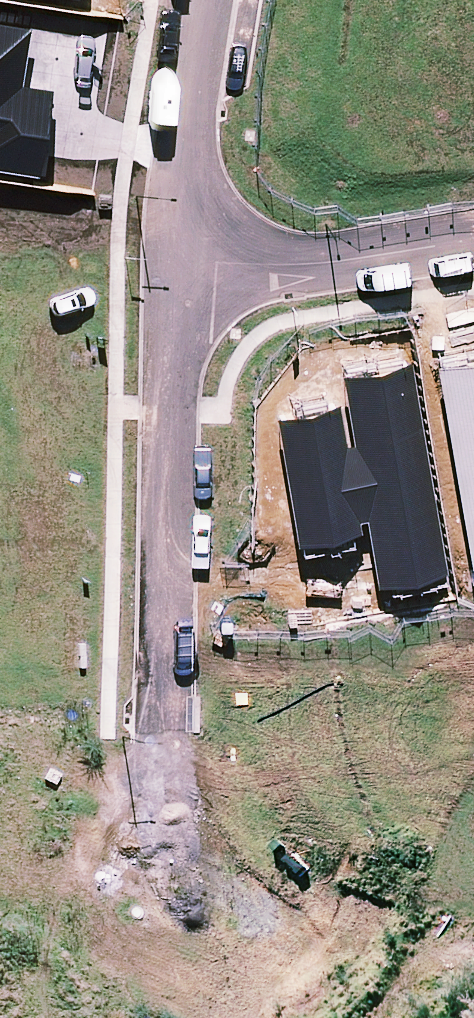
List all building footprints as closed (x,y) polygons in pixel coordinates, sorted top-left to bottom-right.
[(443,363),(473,531),(473,357),(443,363)] [(411,364),(345,376),(358,444),(342,447),(334,404),(276,415),(297,531),(356,520),(354,508),(369,505),(382,579),(448,567),(411,364)]
